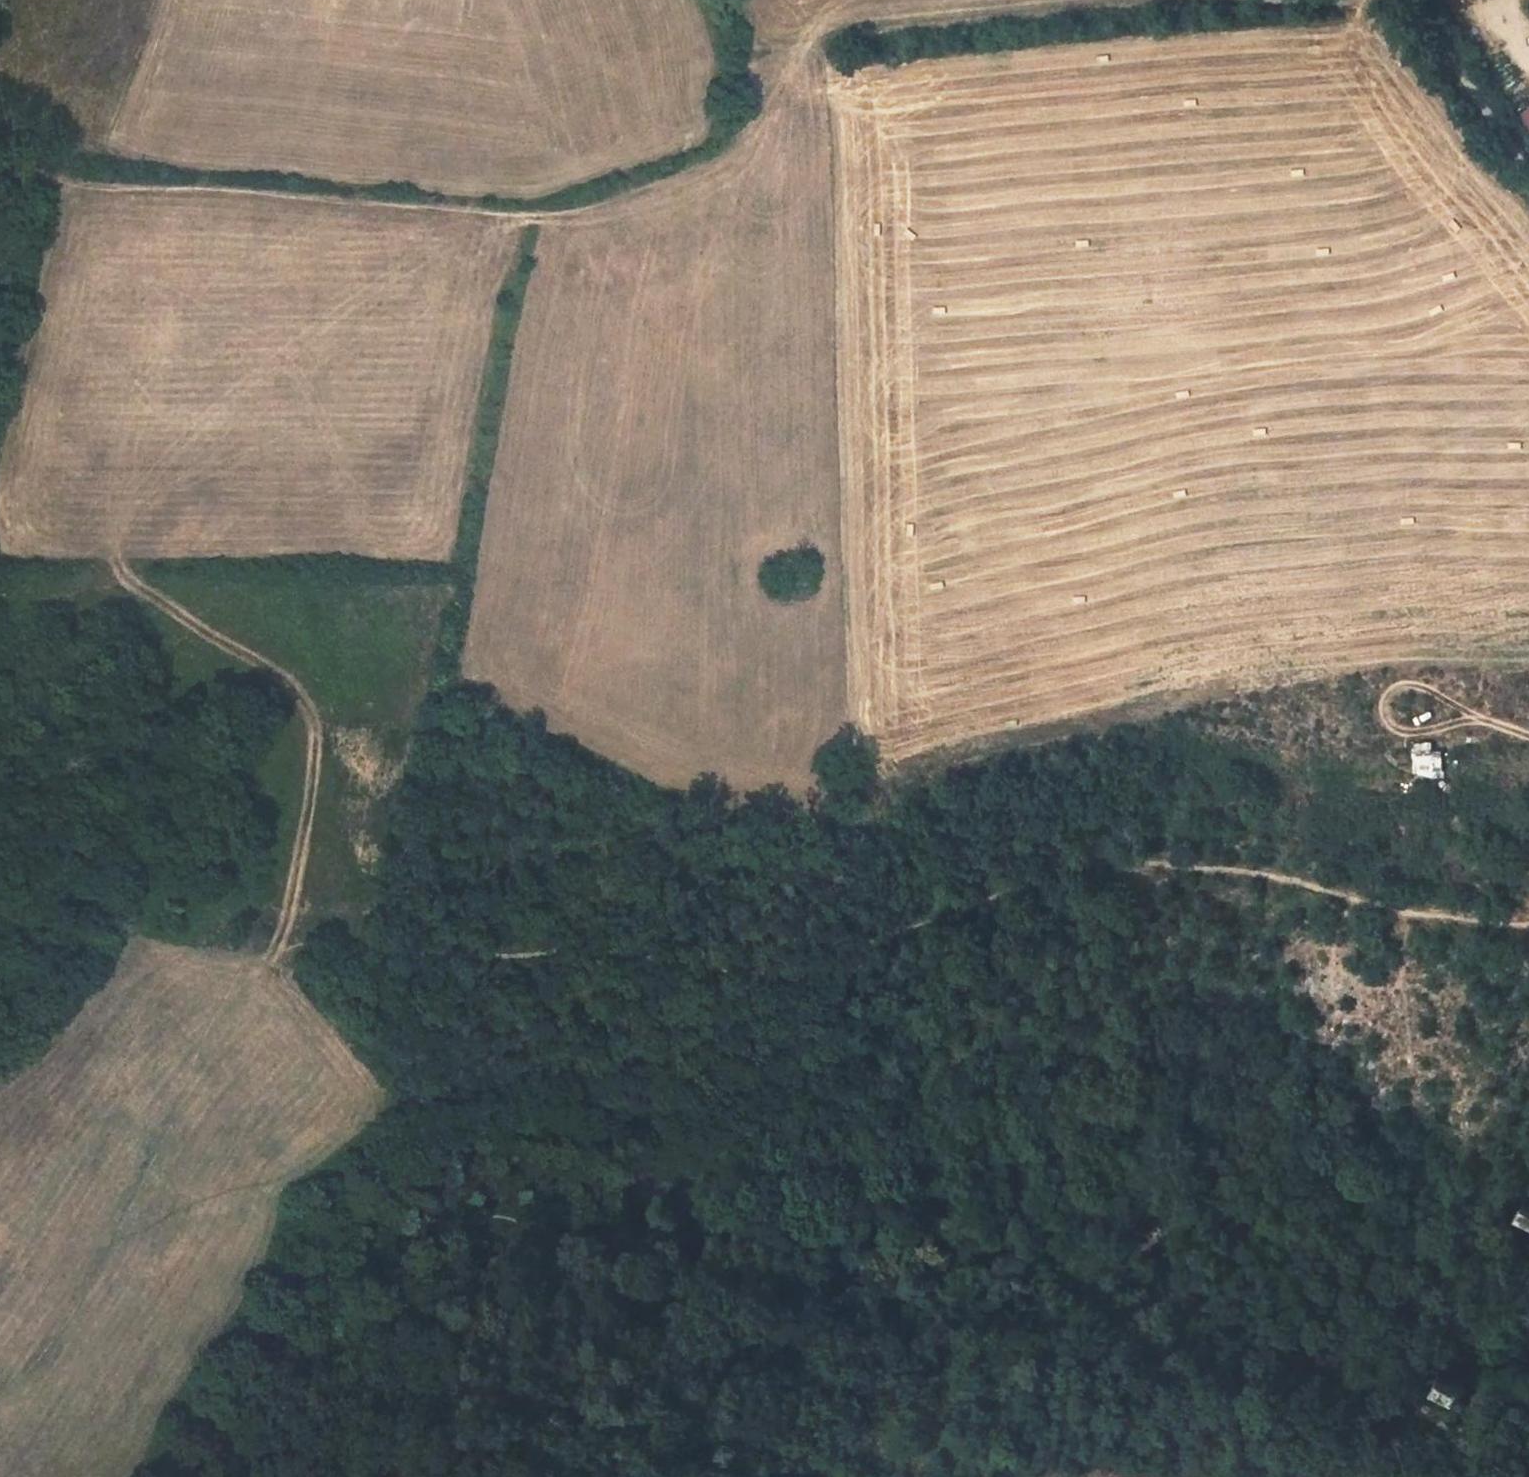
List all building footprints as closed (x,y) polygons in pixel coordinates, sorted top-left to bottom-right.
[(1528,129),(1528,107),(1519,113),(1528,129)]
